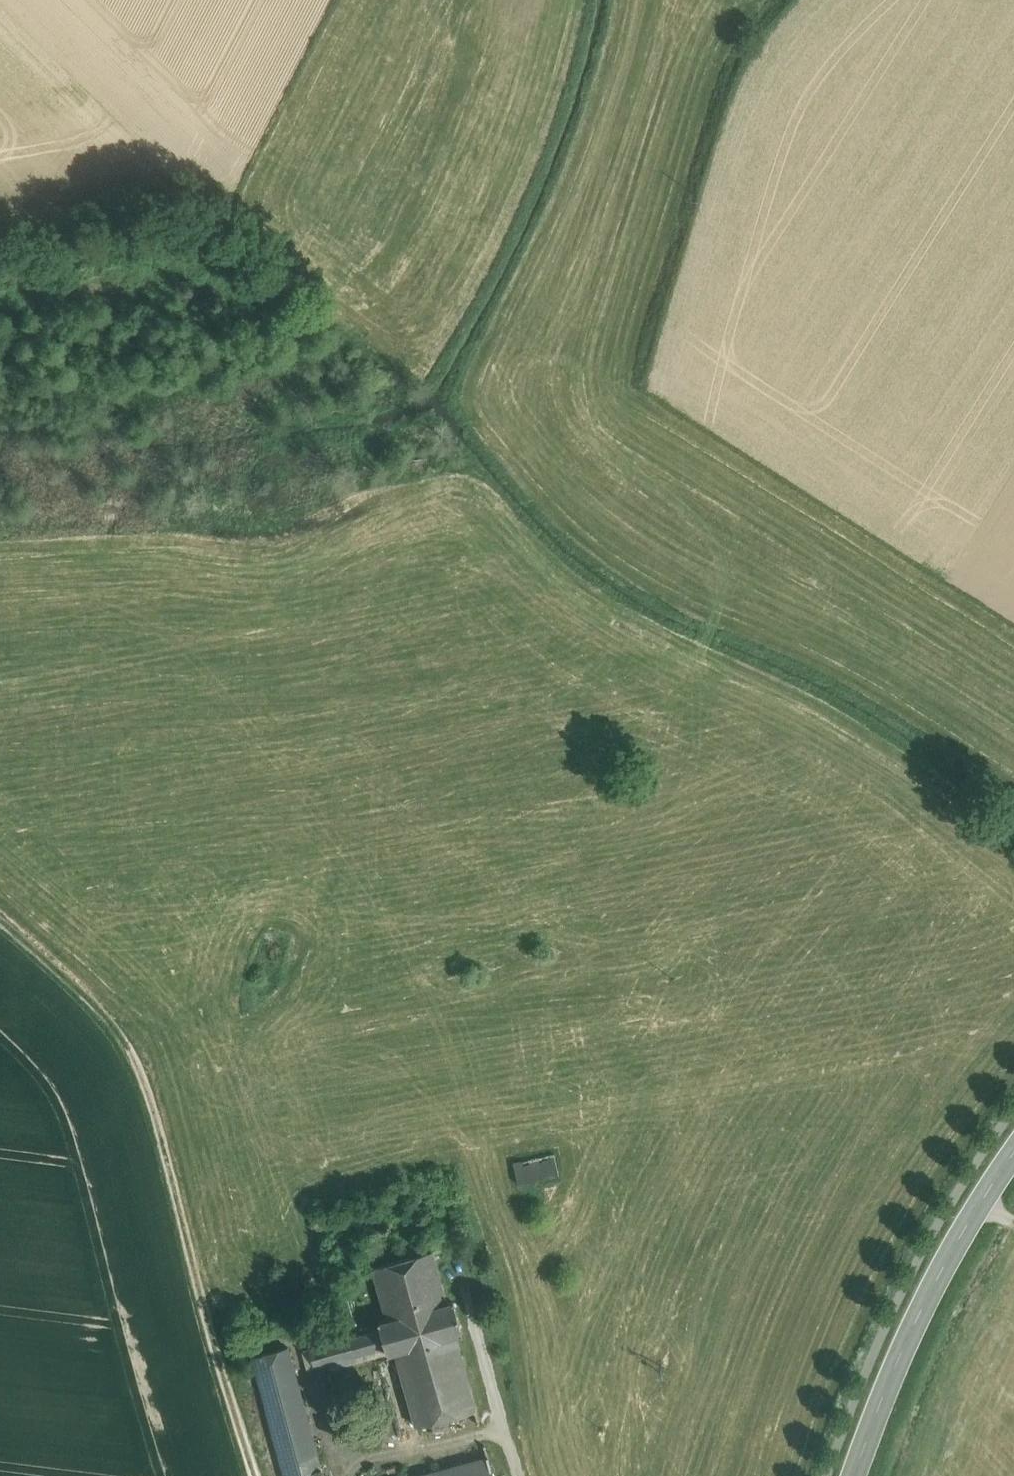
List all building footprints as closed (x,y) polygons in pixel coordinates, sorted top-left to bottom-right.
[(555,1154),(514,1163),(519,1184),(560,1175),(555,1154)] [(433,1252),(374,1268),(388,1320),(380,1322),(382,1329),(388,1353),(388,1354),(396,1352),(456,1335),(463,1333),(454,1302),(447,1304),(433,1252)] [(382,1329),(310,1349),(315,1367),(330,1363),(331,1369),(388,1353),(382,1329)] [(456,1335),(396,1352),(417,1426),(476,1409),(456,1335)] [(289,1347),(253,1357),(285,1475),(324,1475),(289,1347)] [(418,1475),(494,1475),(489,1457),(418,1475)]
